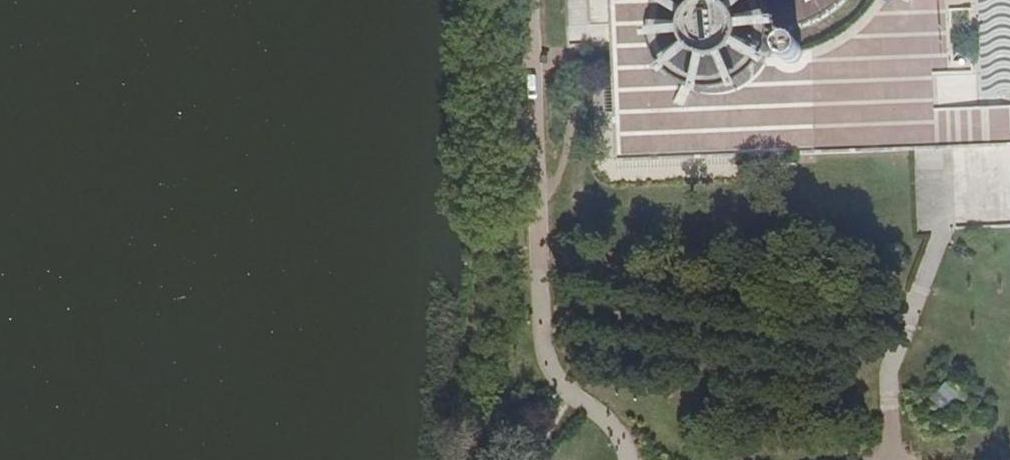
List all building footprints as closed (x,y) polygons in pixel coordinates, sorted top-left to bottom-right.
[(792,35),(797,34),(816,28),(836,17),(853,0),(670,0),(658,20),(650,38),(648,55),(648,76),(657,95),(679,110),(697,115),(720,115),(739,108),(752,99),(761,85),(773,101),(788,98),(788,84),(776,79),(793,41),(792,35)]
